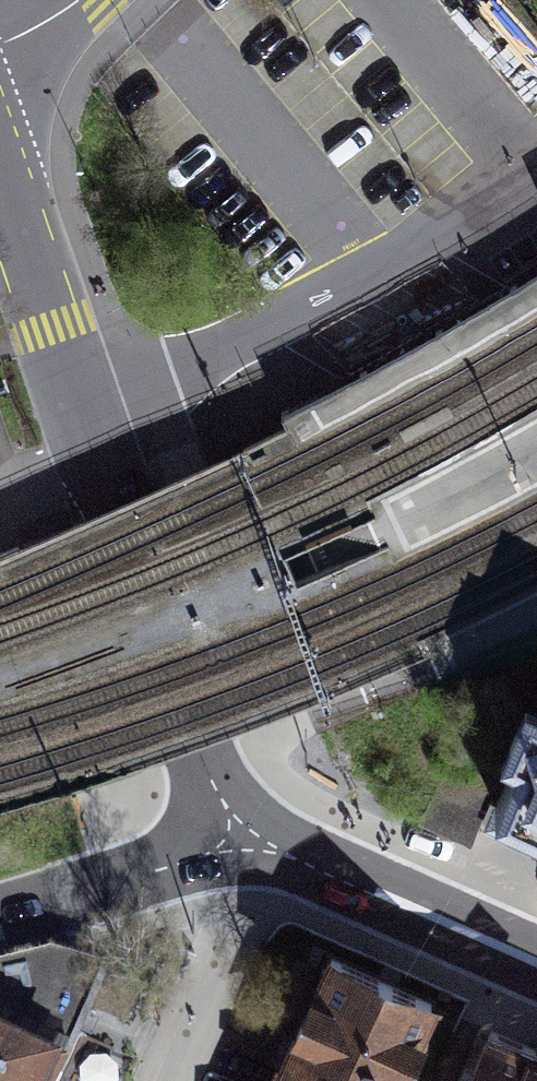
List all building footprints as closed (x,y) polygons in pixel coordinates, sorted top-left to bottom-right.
[(520,756),(493,816),(536,836),(536,721),(520,756)] [(274,1054),(334,1080),(396,1080),(435,995),(324,944),(274,1054)] [(105,982),(48,969),(0,980),(0,1080),(62,1080),(105,982)] [(480,1032),(456,1080),(536,1080),(536,1060),(480,1032)] [(274,1054),(262,1080),(334,1080),(274,1054)]
